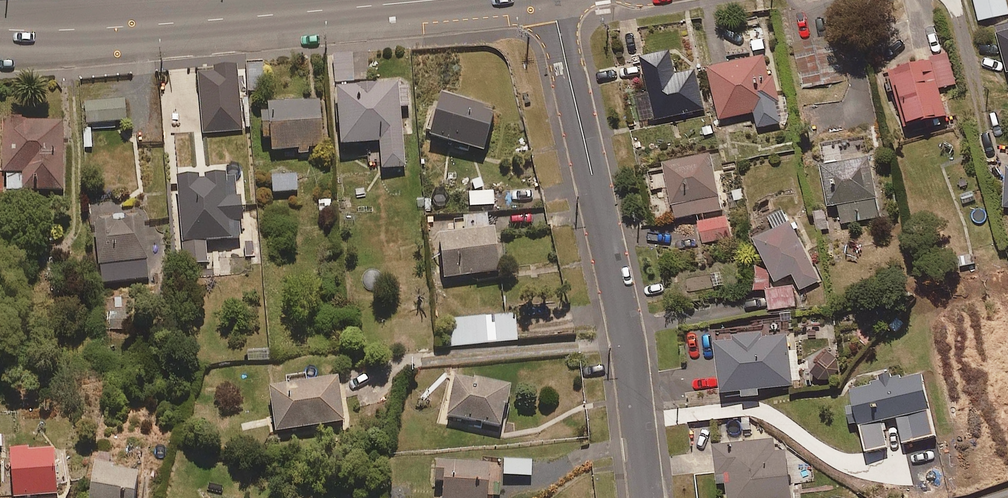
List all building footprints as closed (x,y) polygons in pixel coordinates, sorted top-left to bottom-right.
[(1005,0),(974,0),(978,21),(1007,15),(1005,0)] [(993,27),(1007,78),(1007,23),(993,27)] [(843,76),(834,34),(792,43),(801,86),(843,76)] [(676,74),(669,48),(638,56),(655,121),(706,108),(696,69),(676,74)] [(767,75),(762,54),(704,67),(715,118),(752,110),(756,129),(778,124),(773,103),(778,102),(772,74),(767,75)] [(945,112),(929,56),(885,69),(902,125),(945,112)] [(264,88),(262,61),(246,62),(248,89),(264,88)] [(243,129),(240,96),(237,63),(198,66),(203,132),(243,129)] [(411,106),(409,81),(338,86),(342,144),(380,142),(381,167),(406,166),(401,106),(411,106)] [(484,150),(497,109),(445,91),(431,132),(484,150)] [(126,121),(125,100),(85,102),(85,123),(126,121)] [(324,145),(321,100),(269,103),(269,111),(263,112),(264,136),(271,135),(272,149),(299,148),(299,153),(309,153),(309,146),(324,145)] [(7,189),(65,187),(62,121),(0,123),(0,169),(6,169),(7,189)] [(658,188),(667,186),(674,218),(722,208),(710,151),(662,161),(665,173),(655,175),(658,188)] [(878,217),(867,153),(822,161),(816,162),(823,203),(835,201),(839,223),(878,217)] [(235,177),(226,177),(226,171),(205,172),(206,178),(199,178),(199,172),(177,173),(181,242),(238,239),(237,223),(247,222),(245,191),(236,192),(235,177)] [(298,190),(297,174),(271,176),(271,191),(298,190)] [(495,205),(495,192),(471,192),(471,206),(495,205)] [(831,229),(826,206),(812,209),(817,232),(831,229)] [(766,216),(773,228),(751,239),(773,281),(790,273),(798,290),(818,279),(781,208),(766,216)] [(149,280),(143,212),(95,216),(101,284),(149,280)] [(498,229),(491,229),(489,212),(466,214),(467,231),(442,234),(446,276),(502,271),(498,229)] [(729,239),(727,217),(697,220),(699,241),(729,239)] [(793,305),(792,285),(767,286),(767,271),(754,272),(754,287),(766,286),(767,307),(793,305)] [(519,341),(517,312),(443,317),(445,347),(519,341)] [(731,333),(732,340),(713,342),(718,389),(738,387),(739,398),(757,396),(756,388),(792,384),(792,382),(800,381),(797,350),(788,351),(786,333),(766,336),(765,329),(731,333)] [(843,365),(828,349),(808,368),(823,384),(843,365)] [(921,372),(847,387),(852,407),(844,409),(847,425),(855,423),(858,422),(864,451),(887,446),(881,420),(896,417),(901,443),(934,436),(921,372)] [(271,384),(277,430),(347,420),(341,375),(271,384)] [(504,426),(511,385),(453,375),(446,416),(504,426)] [(774,450),(773,438),(713,443),(716,483),(725,483),(727,497),(789,497),(785,449),(774,450)] [(57,494),(55,448),(11,450),(13,496),(57,494)] [(532,474),(532,460),(505,460),(505,474),(532,474)] [(500,476),(500,461),(437,461),(437,479),(443,479),(443,497),(488,497),(488,496),(500,496),(500,476)] [(139,472),(95,464),(89,497),(134,497),(139,472)]
